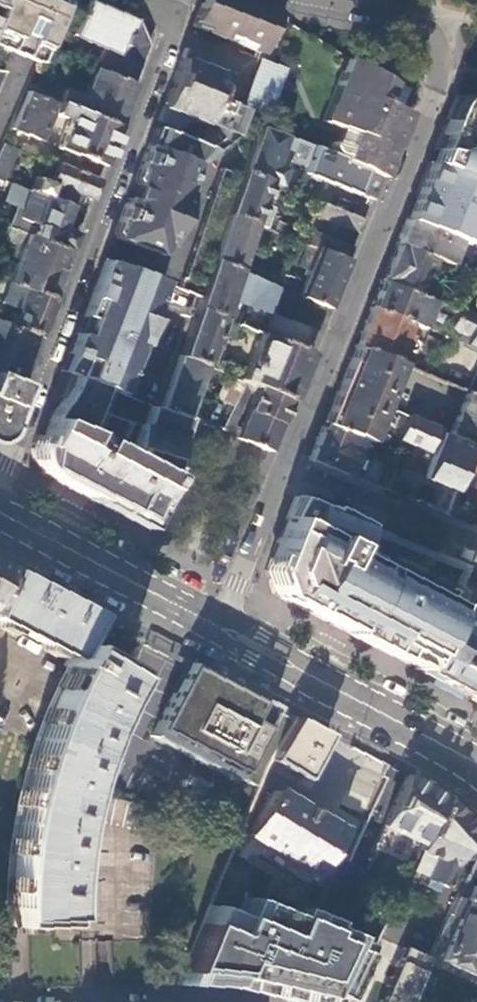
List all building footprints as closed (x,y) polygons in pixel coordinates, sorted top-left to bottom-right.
[(0,0),(0,48),(7,51),(20,19),(28,0),(0,0)] [(20,19),(35,25),(45,0),(28,0),(20,19)] [(35,25),(49,31),(63,0),(45,0),(35,25)] [(233,0),(200,0),(190,27),(261,53),(275,15),(233,0)] [(136,22),(83,1),(70,35),(100,47),(91,69),(132,84),(147,45),(136,22)] [(20,19),(7,51),(36,63),(49,31),(35,25),(20,19)] [(178,58),(203,67),(208,56),(183,45),(178,58)] [(390,157),(409,114),(391,107),(393,104),(400,88),(388,84),(348,57),(322,121),(350,133),(338,163),(381,178),(390,157)] [(202,124),(212,97),(221,73),(203,67),(178,58),(159,107),(182,116),(202,124)] [(262,114),(279,66),(259,59),(241,108),(262,116),(262,114)] [(285,68),(279,66),(262,114),(267,116),(285,68)] [(132,84),(91,69),(80,96),(60,88),(54,102),(116,126),(132,84)] [(54,102),(24,91),(8,128),(37,139),(47,111),(66,119),(57,146),(101,164),(116,126),(54,102)] [(406,220),(459,242),(463,244),(476,210),(476,99),(456,95),(434,147),(438,149),(432,162),(429,160),(406,220)] [(230,135),(241,108),(212,97),(202,124),(230,135)] [(182,116),(159,107),(154,120),(177,128),(182,116)] [(323,151),(259,125),(243,170),(277,184),(283,169),(281,167),(284,157),(300,163),(298,169),(313,175),(323,151)] [(2,143),(8,145),(10,139),(5,137),(2,143)] [(16,148),(8,145),(2,143),(1,142),(0,144),(0,181),(1,181),(16,148)] [(160,255),(193,161),(146,142),(133,175),(136,182),(130,199),(123,201),(112,230),(116,238),(160,255)] [(434,147),(429,160),(432,162),(438,149),(434,147)] [(87,198),(95,178),(54,161),(47,182),(35,178),(30,192),(68,205),(77,208),(83,196),(87,198)] [(228,212),(240,176),(220,169),(182,277),(202,284),(211,259),(228,212)] [(272,198),(277,184),(243,170),(240,176),(228,212),(252,222),(262,226),(269,204),(260,201),(263,195),(272,198)] [(68,205),(30,192),(27,190),(11,229),(25,234),(67,251),(74,233),(60,228),(68,205)] [(363,219),(369,203),(338,191),(332,207),(363,219)] [(357,232),(363,219),(332,207),(323,203),(318,217),(357,232)] [(252,222),(228,212),(211,259),(237,270),(252,222)] [(455,252),(459,242),(406,220),(397,243),(437,260),(450,264),(455,252)] [(346,261),(352,245),(313,230),(307,245),(346,261)] [(455,252),(475,260),(476,255),(476,249),(463,244),(459,242),(455,252)] [(422,296),(437,260),(397,243),(380,281),(422,296)] [(333,292),(346,261),(307,245),(299,264),(310,268),(304,280),(333,292)] [(117,391),(161,281),(101,258),(79,316),(87,319),(84,325),(84,328),(85,331),(88,333),(78,356),(73,354),(66,374),(57,398),(63,400),(60,409),(53,406),(50,413),(48,419),(50,421),(47,428),(45,428),(41,436),(34,434),(28,452),(27,453),(27,458),(29,464),(30,466),(32,468),(36,471),(43,474),(76,491),(115,511),(140,524),(163,482),(170,459),(186,414),(160,405),(117,391)] [(237,270),(211,259),(202,284),(199,295),(194,307),(220,317),(237,270)] [(202,284),(182,277),(178,287),(199,295),(202,284)] [(327,307),(333,292),(304,280),(298,296),(327,307)] [(434,301),(422,296),(380,281),(369,309),(421,330),(434,301)] [(458,305),(449,328),(476,339),(476,313),(458,305)] [(220,317),(194,307),(178,355),(203,365),(209,347),(211,348),(216,336),(214,336),(220,317)] [(369,309),(354,346),(391,360),(400,336),(420,344),(425,331),(421,330),(369,309)] [(87,319),(79,316),(66,351),(73,354),(78,356),(88,333),(85,331),(84,328),(84,325),(87,319)] [(289,399),(308,353),(259,333),(239,380),(289,399)] [(322,424),(391,452),(397,438),(406,416),(380,405),(397,363),(391,360),(354,346),(322,424)] [(73,354),(66,351),(58,371),(66,374),(73,354)] [(190,403),(203,365),(178,355),(164,393),(190,403)] [(457,414),(466,388),(412,369),(403,395),(457,414)] [(231,401),(239,380),(219,372),(211,393),(231,401)] [(16,383),(0,377),(0,425),(16,383)] [(268,451),(289,399),(239,380),(231,401),(221,426),(230,432),(249,392),(253,394),(235,435),(235,438),(268,451)] [(450,433),(471,442),(475,444),(476,439),(476,394),(469,391),(450,433)] [(164,393),(160,405),(186,414),(190,403),(164,393)] [(406,457),(398,454),(393,468),(386,465),(378,486),(390,491),(394,481),(408,487),(404,497),(410,499),(421,472),(437,429),(406,416),(397,438),(411,444),(406,457)] [(308,458),(358,478),(367,454),(387,462),(391,452),(322,424),(308,458)] [(437,471),(443,457),(462,464),(471,442),(450,433),(437,429),(421,472),(438,479),(427,506),(443,513),(443,512),(456,479),(437,471)] [(475,444),(471,442),(462,464),(461,466),(476,472),(476,445),(475,444)] [(367,454),(358,478),(378,486),(386,465),(387,462),(367,454)] [(414,668),(439,615),(442,616),(447,605),(468,565),(383,532),(381,535),(354,521),(354,520),(293,496),(284,518),(299,527),(292,541),(283,545),(270,579),(276,582),(280,595),(279,598),(281,599),(312,615),(342,631),(353,637),(355,634),(377,646),(376,648),(390,656),(414,668)] [(299,527),(284,518),(280,527),(262,572),(269,593),(279,598),(280,595),(276,582),(270,579),(283,545),(292,541),(299,527)] [(383,532),(354,520),(354,521),(381,535),(383,532)] [(32,745),(29,754),(21,781),(15,809),(10,836),(9,846),(8,855),(6,873),(5,883),(5,892),(4,901),(4,925),(15,925),(54,927),(56,880),(60,880),(62,859),(58,859),(65,812),(67,804),(71,805),(77,783),(72,782),(80,757),(89,729),(95,731),(104,712),(100,709),(121,669),(85,650),(77,645),(93,614),(42,588),(5,569),(0,582),(0,623),(65,658),(61,665),(65,668),(57,684),(53,693),(42,719),(32,745)] [(442,616),(439,615),(414,668),(436,679),(462,692),(476,662),(476,633),(466,628),(456,623),(442,616)] [(461,616),(458,617),(456,623),(466,628),(466,618),(461,616)] [(355,634),(353,637),(376,648),(377,646),(355,634)] [(462,692),(476,700),(476,662),(462,692)] [(188,663),(149,736),(256,790),(259,782),(293,717),(188,663)] [(314,780),(340,734),(306,715),(280,761),(314,780)] [(363,828),(384,781),(357,767),(338,799),(357,810),(353,819),(356,825),(363,828)] [(442,798),(405,775),(381,825),(414,840),(407,857),(414,860),(442,798)] [(337,828),(259,782),(256,790),(247,812),(257,818),(246,835),(330,882),(350,838),(337,829),(337,828)] [(442,798),(414,860),(398,894),(419,902),(428,880),(442,888),(473,830),(442,798)] [(466,860),(468,861),(427,955),(436,959),(436,960),(471,975),(476,962),(476,845),(466,860)] [(228,856),(222,870),(235,875),(241,861),(228,856)] [(360,868),(348,863),(336,890),(348,896),(360,868)] [(345,928),(319,929),(302,970),(366,965),(377,939),(353,939),(345,939),(345,933),(345,928)] [(407,1001),(425,958),(401,947),(377,1001),(406,1001),(407,1001)]
